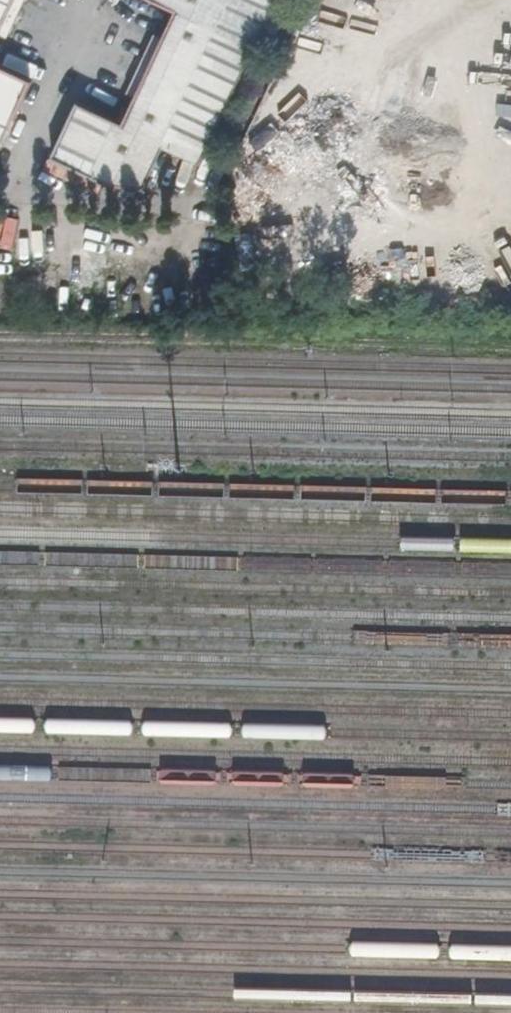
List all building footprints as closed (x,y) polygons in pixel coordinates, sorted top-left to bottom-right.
[(11,0),(0,0),(0,24),(11,0)] [(104,183),(141,187),(160,146),(196,162),(272,0),(146,0),(171,12),(119,124),(75,103),(48,158),(104,183)] [(29,81),(0,68),(0,141),(29,81)]
